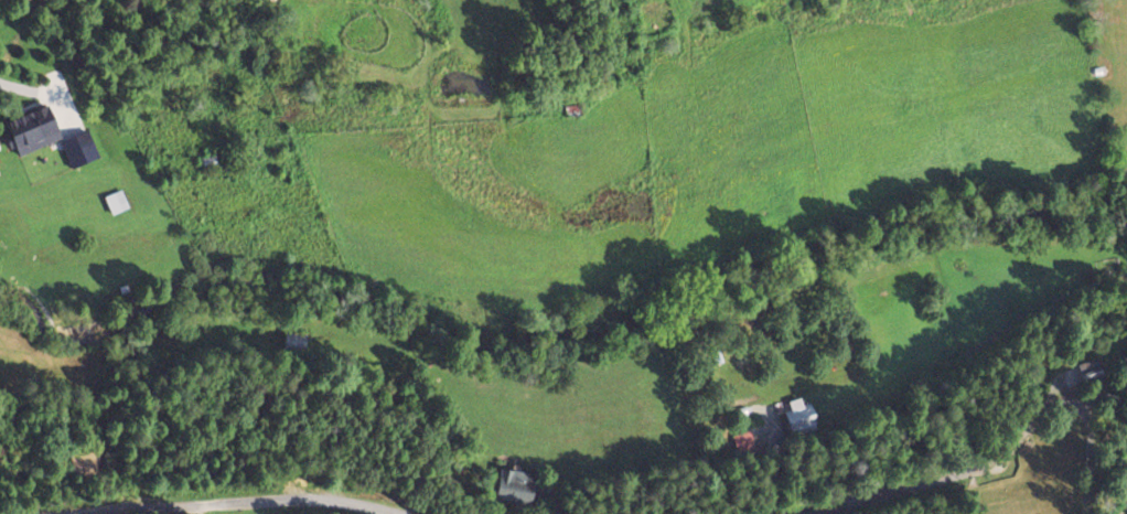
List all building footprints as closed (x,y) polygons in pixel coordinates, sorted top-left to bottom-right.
[(6,121),(20,156),(59,141),(71,170),(98,160),(84,125),(60,135),(48,104),(6,121)] [(578,115),(577,107),(564,108),(564,116),(578,115)] [(202,171),(218,167),(215,156),(200,160),(202,171)] [(304,334),(282,334),(282,352),(304,352),(304,334)] [(1073,367),(1081,384),(1101,374),(1092,357),(1073,367)] [(801,406),(800,399),(786,402),(788,411),(782,412),(785,430),(814,425),(811,404),(801,406)] [(776,442),(773,422),(741,427),(744,447),(776,442)] [(536,474),(499,469),(495,500),(532,505),(536,474)]
